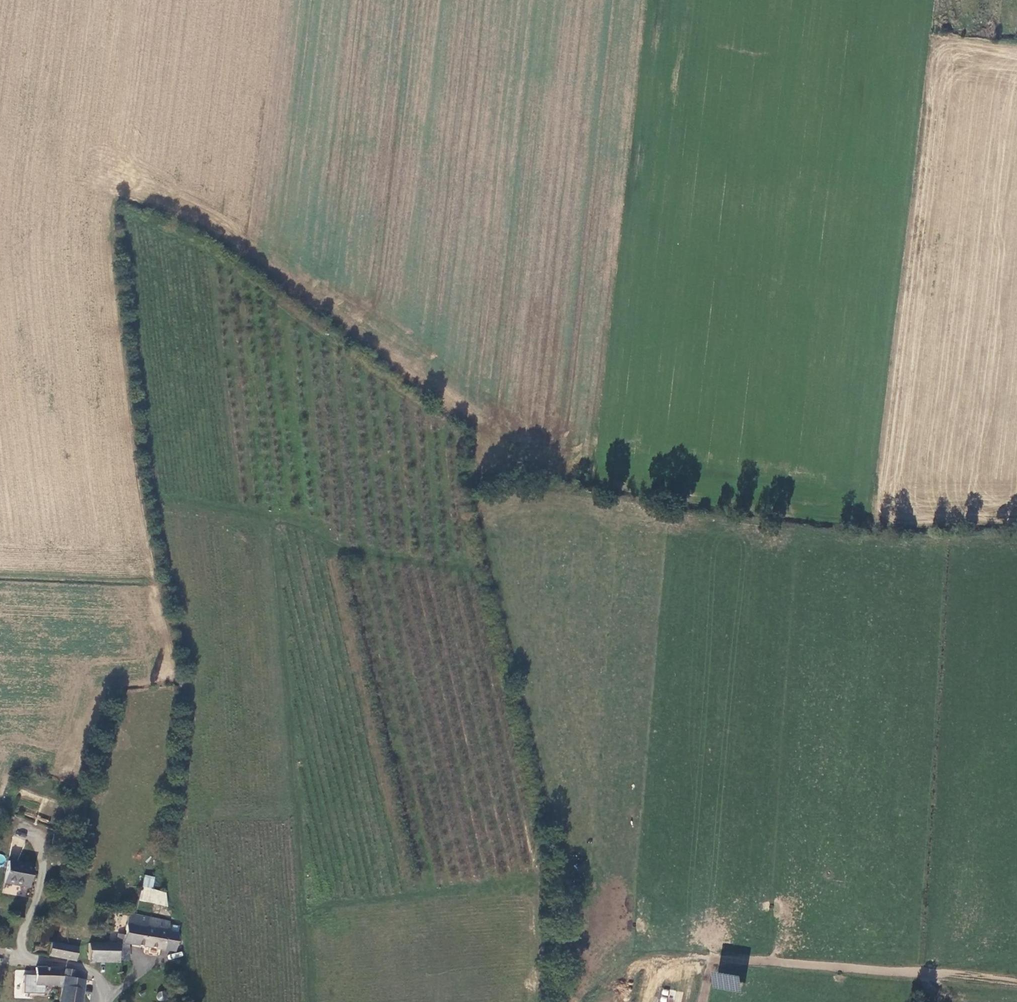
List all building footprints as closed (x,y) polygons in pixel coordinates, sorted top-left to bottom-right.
[(32,865),(7,861),(2,882),(27,887),(32,865)] [(137,900),(165,906),(165,891),(140,887),(137,900)] [(127,943),(173,951),(177,934),(168,932),(169,921),(128,913),(124,934),(119,934),(117,941),(127,943)] [(126,960),(127,943),(117,941),(117,944),(116,959),(126,960)] [(75,947),(51,943),(49,955),(73,960),(75,947)] [(88,959),(116,959),(117,944),(89,944),(88,959)] [(60,969),(35,968),(35,975),(35,984),(44,984),(60,985),(60,969)] [(74,970),(66,969),(61,989),(59,1001),(80,1001),(85,980),(72,977),(74,970)] [(712,973),(711,990),(739,991),(740,974),(712,973)] [(35,984),(35,975),(23,974),(22,993),(43,993),(44,984),(35,984)] [(155,995),(156,998),(158,999),(160,1000),(161,999),(164,997),(164,993),(162,991),(159,990),(156,992),(155,995)]
